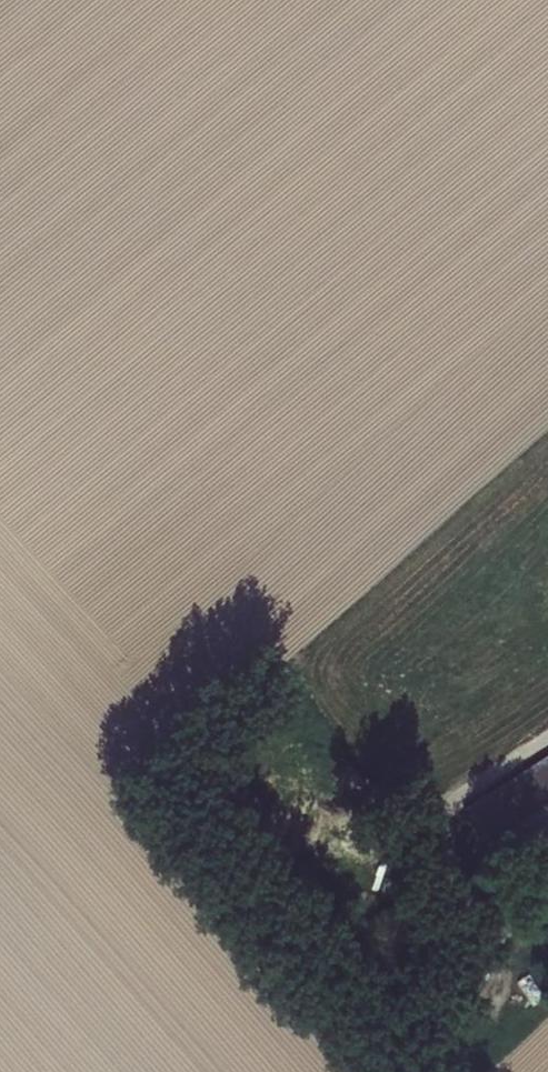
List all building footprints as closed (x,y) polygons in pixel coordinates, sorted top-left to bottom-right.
[(444,823),(494,902),(547,868),(547,757),(444,823)]
